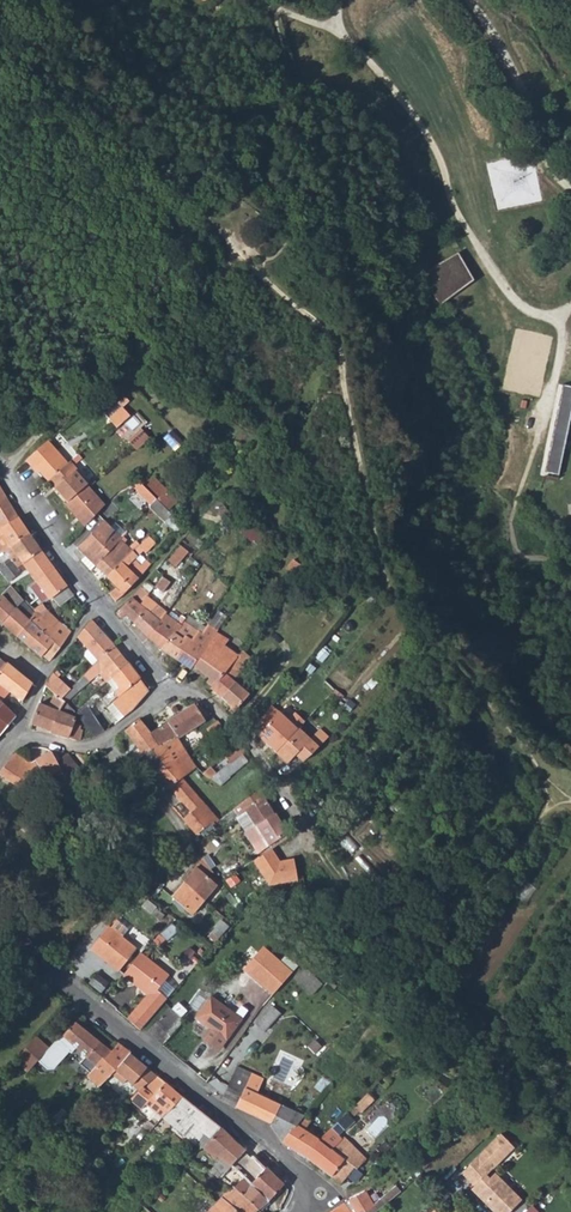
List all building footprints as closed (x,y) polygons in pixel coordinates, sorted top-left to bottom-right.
[(477,280),(459,252),(425,274),(443,301),(477,280)] [(546,462),(560,465),(570,408),(570,386),(561,384),(546,462)] [(109,426),(114,431),(127,419),(119,411),(115,406),(102,419),(109,426)] [(139,431),(126,444),(130,448),(134,453),(147,440),(142,434),(139,431)] [(169,436),(161,443),(172,455),(180,447),(169,436)] [(46,484),(66,466),(46,444),(25,465),(36,478),(39,476),(46,484)] [(546,462),(544,473),(551,474),(558,475),(560,465),(546,462)] [(63,508),(82,531),(104,507),(86,487),(88,486),(68,464),(66,466),(46,484),(65,506),(63,508)] [(157,498),(156,500),(169,514),(176,503),(153,479),(146,486),(157,498)] [(136,489),(151,505),(156,500),(140,484),(136,489)] [(6,497),(0,488),(0,552),(1,553),(4,551),(29,533),(6,497)] [(164,521),(177,534),(182,527),(169,514),(164,521)] [(95,565),(119,539),(120,538),(109,527),(107,525),(100,519),(90,530),(76,546),(84,554),(85,555),(95,565)] [(251,525),(244,530),(254,543),(261,538),(251,525)] [(4,551),(9,558),(18,567),(40,551),(29,533),(4,551)] [(132,553),(119,539),(95,565),(108,578),(132,553)] [(144,550),(139,546),(132,553),(108,578),(117,587),(109,593),(115,601),(125,593),(139,578),(151,564),(146,560),(141,565),(135,560),(144,550)] [(188,552),(181,546),(169,560),(176,566),(188,552)] [(49,598),(50,599),(52,598),(66,586),(40,551),(18,567),(9,558),(0,565),(0,571),(9,582),(26,568),(49,598)] [(95,565),(85,555),(80,560),(90,571),(95,565)] [(166,592),(173,580),(162,574),(155,586),(166,592)] [(153,587),(147,581),(133,597),(140,602),(153,587)] [(12,585),(1,595),(31,620),(37,614),(34,610),(12,585)] [(73,595),(66,586),(52,598),(59,607),(73,595)] [(17,636),(31,620),(1,595),(0,596),(0,621),(17,636)] [(125,614),(135,624),(146,613),(132,598),(131,598),(117,612),(121,618),(125,614)] [(192,603),(190,601),(188,603),(186,601),(177,614),(182,617),(192,603)] [(31,620),(17,636),(40,657),(42,655),(50,661),(70,631),(66,628),(56,621),(45,609),(41,604),(34,610),(37,614),(31,620)] [(157,625),(162,619),(152,609),(146,613),(157,625)] [(157,625),(146,613),(135,624),(148,637),(157,625)] [(175,624),(164,616),(162,619),(157,625),(148,637),(161,648),(182,623),(183,620),(180,618),(175,624)] [(91,620),(77,637),(88,649),(84,652),(84,656),(92,666),(97,660),(113,645),(91,620)] [(197,632),(182,623),(161,648),(177,659),(197,632)] [(201,635),(197,632),(177,659),(191,669),(193,666),(217,632),(208,626),(201,635)] [(193,666),(215,682),(239,655),(241,653),(241,649),(240,648),(239,648),(238,648),(234,649),(232,652),(224,646),(229,641),(217,632),(193,666)] [(103,667),(113,677),(127,662),(113,645),(97,660),(92,666),(68,689),(60,697),(63,701),(67,704),(89,683),(88,681),(99,671),(103,667)] [(233,680),(248,664),(239,655),(215,682),(210,687),(235,709),(248,694),(233,680)] [(114,702),(126,715),(136,707),(150,687),(127,662),(113,677),(125,690),(121,694),(121,695),(114,702)] [(23,700),(32,684),(6,663),(5,665),(0,671),(0,700),(1,701),(9,690),(23,700)] [(99,671),(108,681),(113,677),(103,667),(99,671)] [(54,675),(52,673),(45,685),(56,694),(60,697),(68,689),(57,678),(59,675),(56,672),(54,675)] [(56,694),(49,706),(53,708),(60,697),(56,694)] [(49,706),(39,703),(31,723),(51,732),(60,710),(63,701),(60,697),(53,708),(49,706)] [(16,716),(1,701),(0,700),(0,736),(16,716)] [(71,714),(73,708),(67,704),(63,701),(60,710),(71,714)] [(95,735),(106,727),(87,704),(77,713),(95,735)] [(204,719),(195,704),(151,733),(161,746),(176,736),(204,719)] [(195,704),(204,719),(209,712),(206,710),(201,706),(195,704)] [(71,714),(60,710),(51,732),(80,740),(83,730),(80,729),(82,723),(75,721),(76,716),(71,714)] [(144,756),(161,746),(151,733),(139,719),(125,730),(138,747),(127,755),(134,763),(144,756)] [(300,727),(277,750),(289,762),(298,753),(305,760),(312,755),(320,746),(300,727)] [(176,736),(161,746),(172,761),(185,750),(176,736)] [(144,756),(157,773),(172,761),(161,746),(144,756)] [(184,779),(196,768),(185,750),(172,761),(157,773),(164,781),(168,786),(175,781),(198,809),(205,803),(184,779)] [(233,761),(240,769),(251,759),(245,750),(233,761)] [(16,753),(0,773),(0,775),(17,787),(32,801),(43,786),(40,783),(52,773),(67,787),(73,781),(69,777),(56,763),(51,751),(29,762),(16,753)] [(65,754),(56,763),(69,777),(79,768),(65,754)] [(190,813),(183,818),(196,835),(211,823),(198,809),(175,781),(168,786),(167,787),(190,813)] [(273,813),(259,789),(235,808),(239,814),(242,812),(246,809),(255,823),(256,822),(269,843),(287,833),(274,812),(273,813)] [(219,820),(205,803),(198,809),(211,823),(213,825),(219,820)] [(242,812),(252,826),(255,823),(246,809),(242,812)] [(263,847),(269,843),(256,822),(255,823),(252,826),(250,827),(263,847)] [(272,849),(252,862),(269,887),(297,882),(293,860),(280,862),(272,849)] [(205,861),(199,868),(219,888),(222,885),(213,873),(205,861)] [(219,888),(199,868),(185,882),(187,884),(174,898),(192,916),(205,903),(219,888)] [(148,902),(157,910),(169,921),(173,917),(161,906),(152,898),(148,902)] [(221,917),(209,935),(218,941),(230,923),(221,917)] [(110,930),(107,928),(89,950),(117,973),(135,951),(119,938),(125,931),(115,923),(110,930)] [(245,970),(273,994),(291,973),(263,949),(245,970)] [(140,955),(121,977),(143,995),(124,1019),(137,1029),(164,997),(156,991),(167,978),(140,955)] [(322,986),(305,968),(295,978),(312,995),(322,986)] [(107,984),(94,974),(87,983),(102,996),(104,993),(101,991),(107,984)] [(242,1019),(210,996),(195,1018),(210,1029),(203,1039),(216,1048),(218,1044),(222,1047),(242,1019)] [(280,1014),(270,1005),(254,1022),(264,1031),(280,1014)] [(168,1007),(148,1031),(161,1043),(181,1019),(168,1007)] [(74,1046),(97,1065),(110,1052),(73,1023),(61,1035),(60,1034),(47,1048),(36,1037),(15,1060),(27,1072),(38,1060),(47,1068),(53,1068),(70,1050),(70,1051),(74,1046)] [(97,1065),(110,1075),(114,1070),(130,1054),(118,1044),(110,1052),(97,1065)] [(130,1054),(114,1070),(138,1090),(157,1077),(130,1054)] [(218,1081),(213,1092),(222,1098),(221,1100),(271,1124),(280,1106),(259,1095),(261,1092),(258,1091),(263,1079),(237,1067),(231,1080),(224,1077),(221,1082),(218,1081)] [(78,1083),(90,1095),(99,1086),(87,1074),(78,1083)] [(182,1098),(157,1077),(138,1090),(128,1101),(141,1110),(146,1105),(162,1118),(168,1111),(182,1098)] [(361,1115),(374,1101),(367,1094),(360,1101),(337,1125),(346,1133),(355,1122),(352,1119),(359,1113),(361,1115)] [(162,1118),(200,1148),(219,1128),(182,1098),(168,1111),(162,1118)] [(313,1116),(307,1112),(303,1116),(280,1106),(271,1124),(281,1142),(305,1157),(328,1134),(310,1121),(313,1116)] [(220,1159),(209,1171),(213,1174),(215,1172),(217,1173),(215,1176),(217,1178),(219,1176),(244,1151),(220,1127),(219,1128),(200,1148),(214,1159),(217,1157),(220,1159)] [(341,1140),(331,1132),(328,1134),(305,1157),(319,1167),(341,1140)] [(501,1134),(461,1173),(473,1186),(470,1189),(493,1211),(509,1211),(521,1201),(494,1173),(489,1178),(486,1175),(514,1148),(501,1134)] [(350,1144),(342,1138),(341,1140),(319,1167),(340,1184),(354,1167),(355,1168),(364,1158),(348,1146),(350,1144)] [(219,1176),(230,1186),(231,1188),(258,1211),(259,1211),(283,1185),(266,1168),(264,1170),(245,1150),(244,1151),(219,1176)] [(400,1191),(395,1186),(372,1206),(364,1194),(344,1202),(330,1211),(377,1211),(400,1191)] [(223,1196),(238,1211),(256,1211),(258,1211),(231,1188),(223,1196)] [(400,1191),(377,1211),(391,1211),(406,1198),(400,1191)] [(223,1196),(216,1202),(206,1211),(238,1211),(223,1196)]
